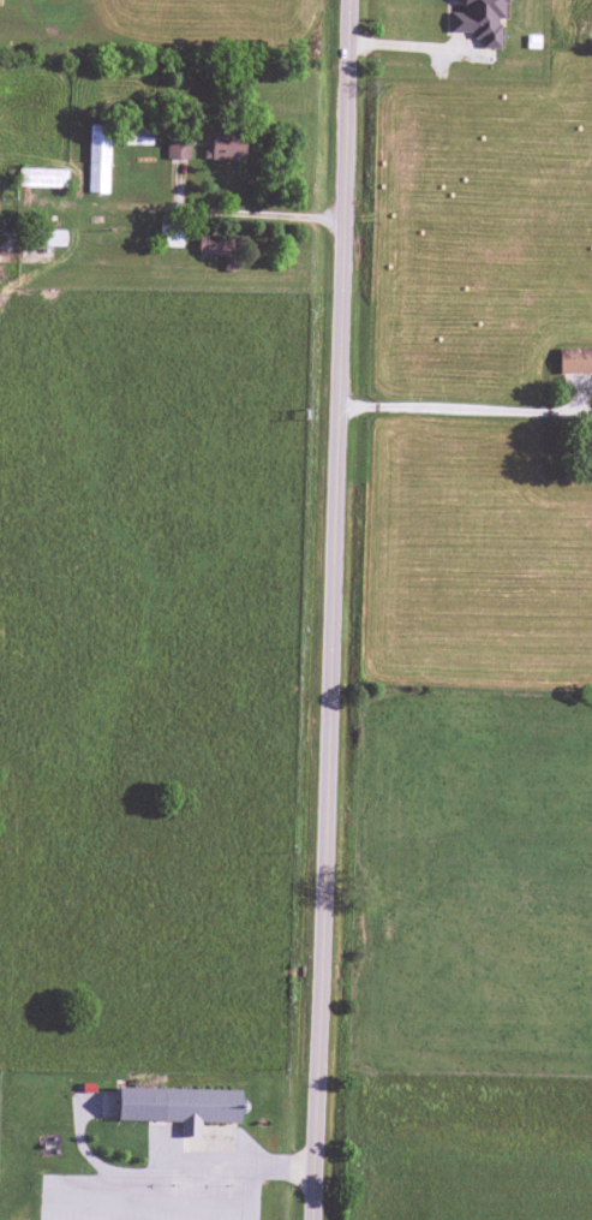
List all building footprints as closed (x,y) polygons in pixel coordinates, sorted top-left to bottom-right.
[(462,13),(448,13),(448,35),(481,35),(480,49),(499,49),(499,19),(504,19),(504,3),(509,3),(509,0),(463,0),(462,13)] [(87,193),(107,193),(109,126),(88,126),(87,193)] [(189,159),(190,139),(166,139),(165,159),(189,159)] [(66,188),(67,171),(19,169),(19,186),(66,188)] [(181,222),(158,223),(159,247),(182,246),(181,222)] [(65,246),(65,231),(44,231),(45,247),(65,246)] [(196,254),(216,256),(218,239),(199,237),(196,254)] [(559,374),(591,373),(591,348),(558,349),(559,374)] [(116,1120),(180,1122),(180,1137),(199,1138),(199,1122),(240,1124),(241,1091),(117,1087),(116,1120)]
